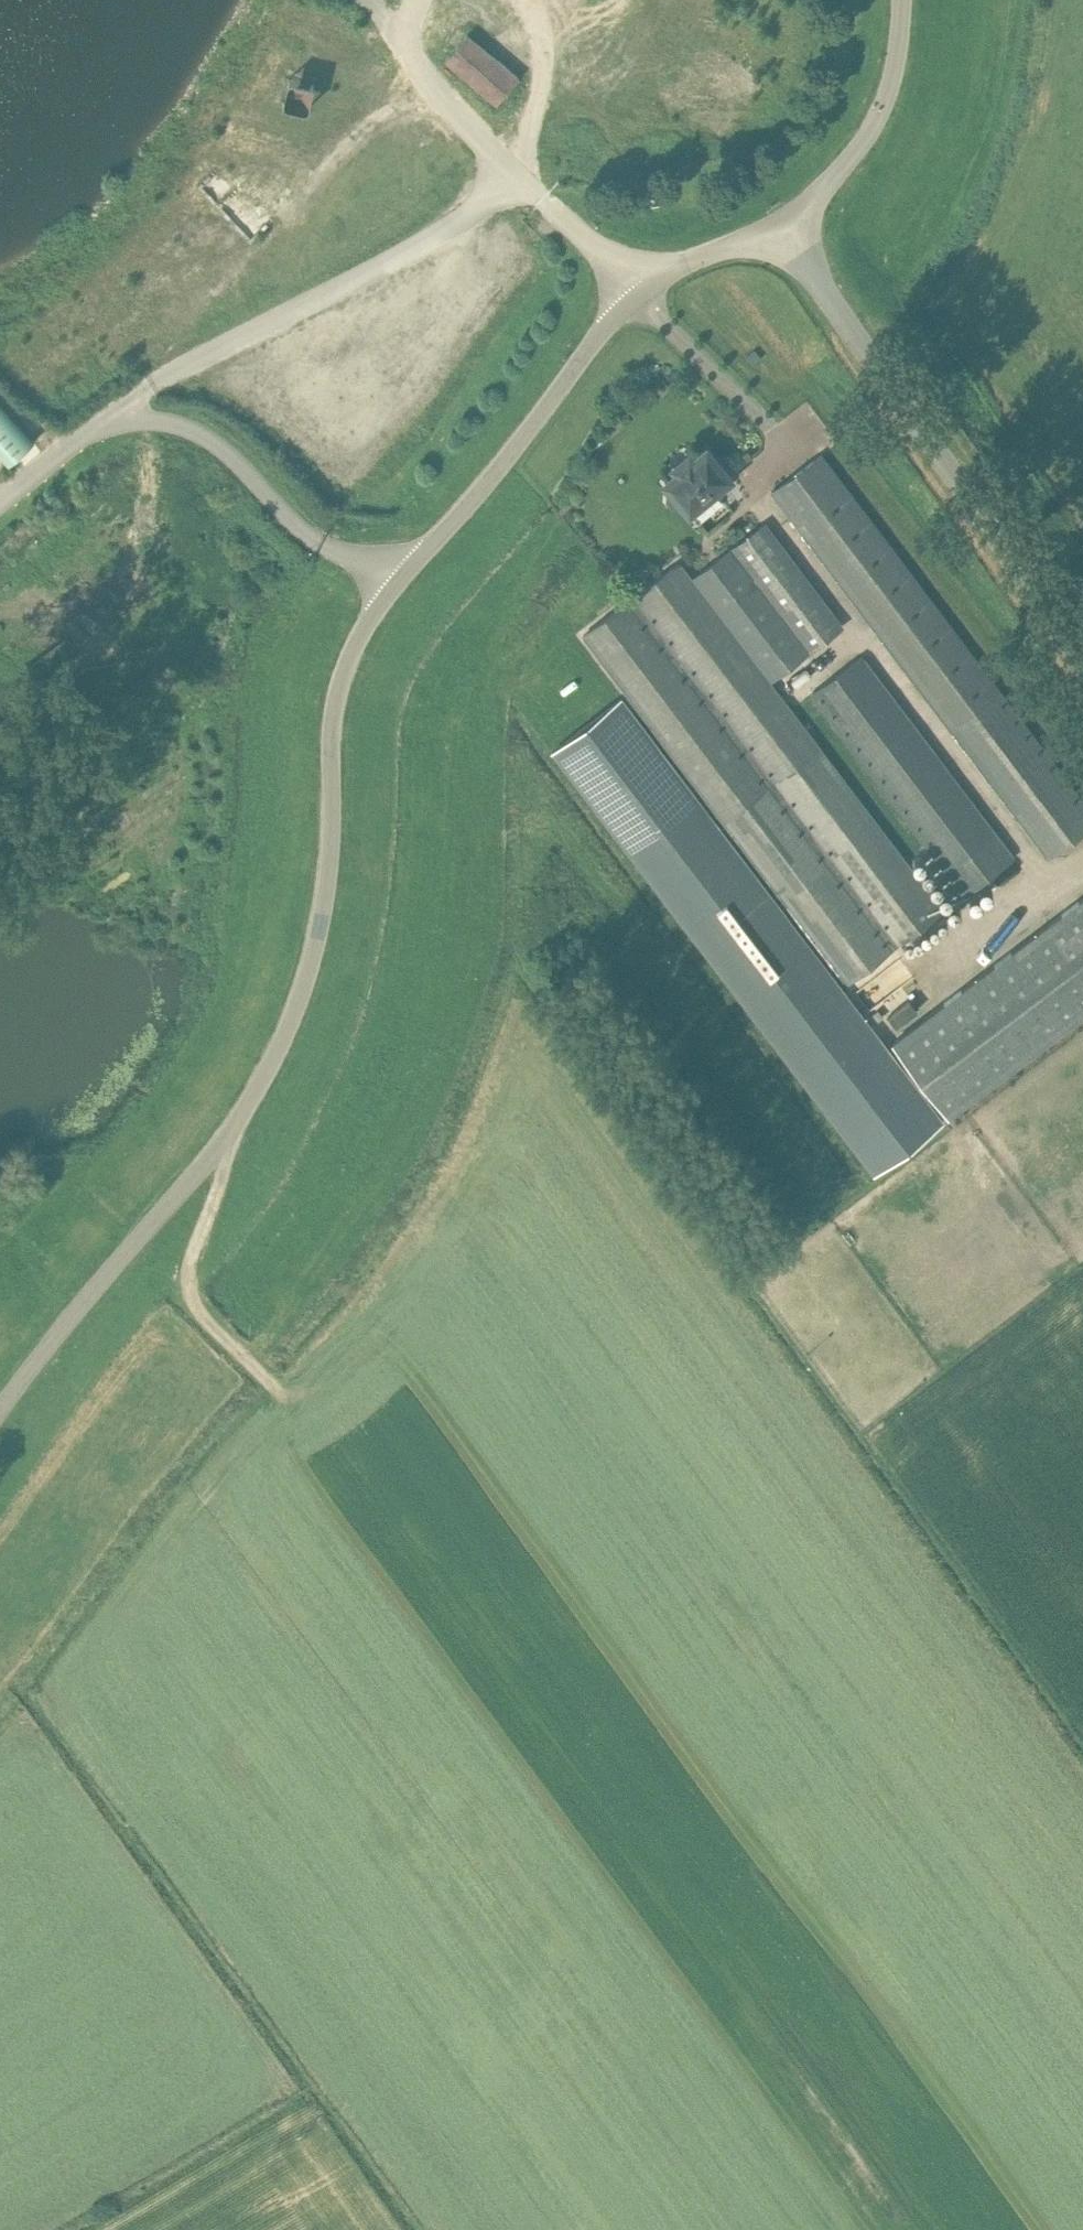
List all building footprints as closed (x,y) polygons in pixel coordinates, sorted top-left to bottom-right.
[(501,103),(523,73),(466,31),(444,61),(501,103)] [(9,464),(34,441),(0,403),(0,454),(9,464)] [(674,466),(678,472),(665,482),(671,490),(668,492),(667,500),(672,506),(680,507),(683,504),(689,511),(731,477),(706,448),(693,459),(689,454),(674,466)] [(952,729),(1049,858),(1082,830),(1082,799),(1000,690),(822,455),(772,493),(952,729)] [(676,566),(581,637),(844,985),(891,949),(943,910),(770,682),(758,667),(706,598),(726,582),(745,568),(797,637),(809,653),(844,626),(767,524),(689,583),(676,566)] [(964,893),(1012,856),(1013,855),(862,655),(812,693),(964,893)] [(621,698),(553,751),(875,1172),(943,1120),(621,698)] [(949,1116),(1082,1014),(1082,897),(893,1042),(949,1116)]
